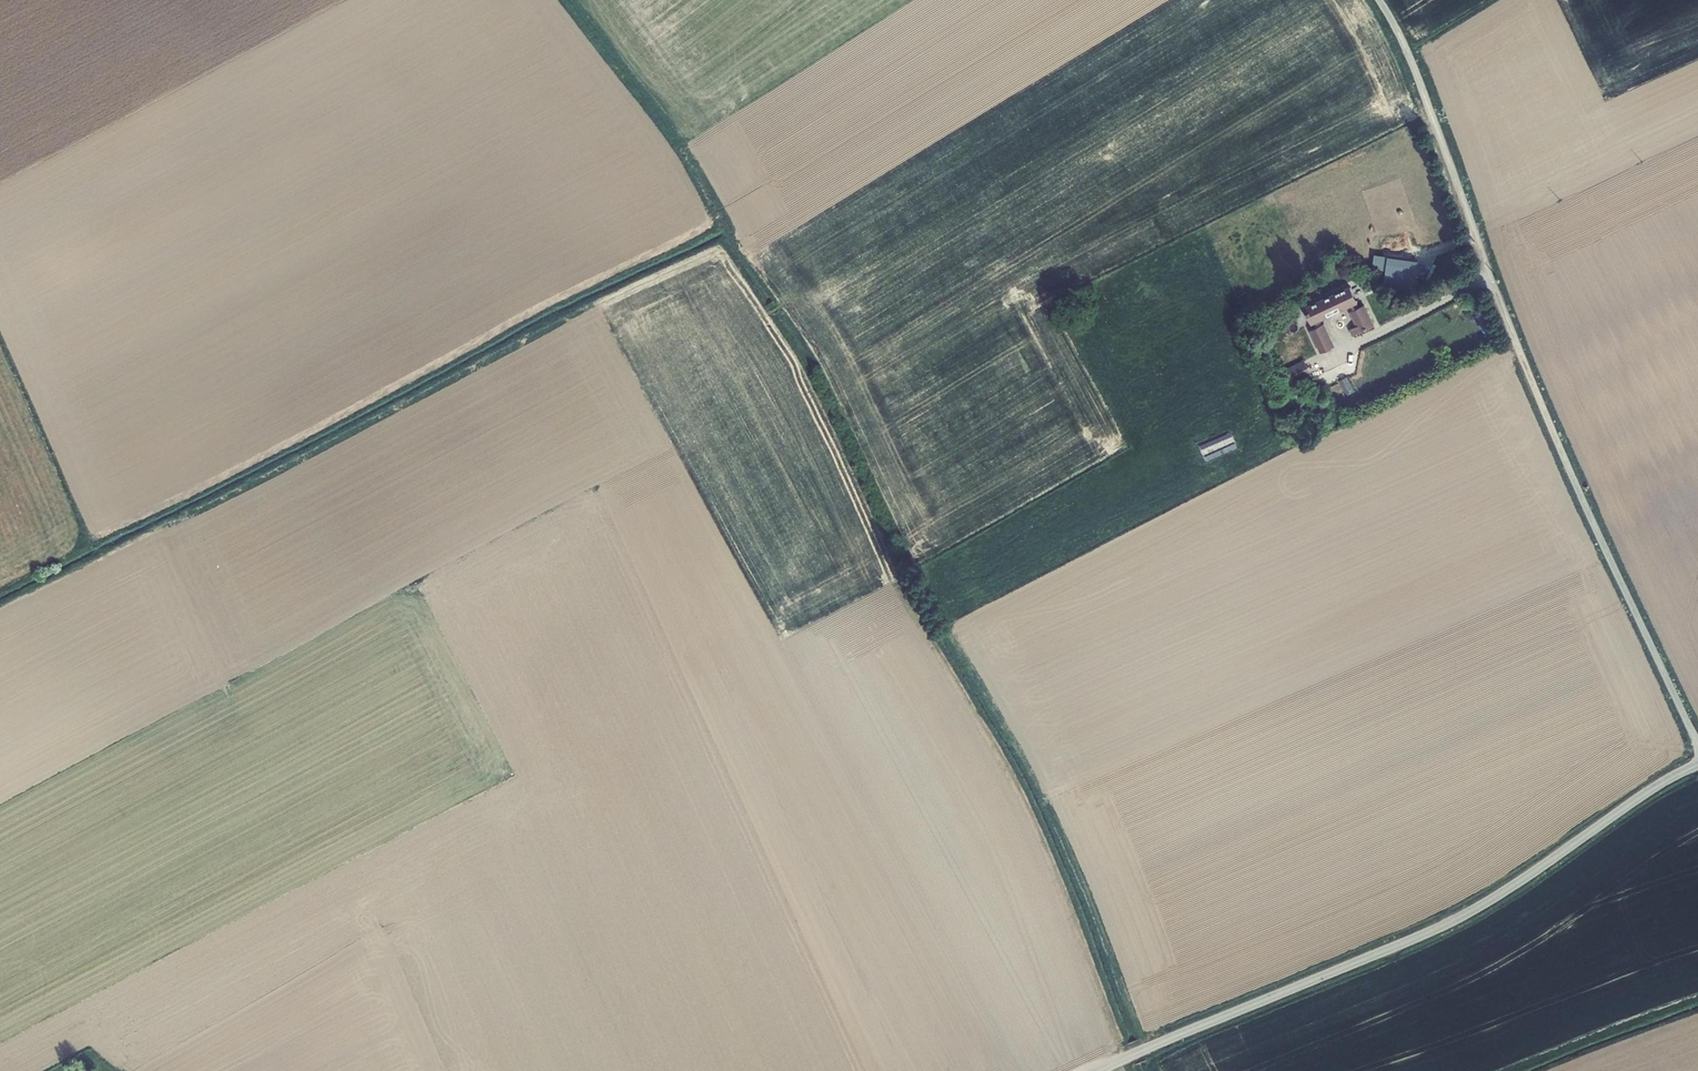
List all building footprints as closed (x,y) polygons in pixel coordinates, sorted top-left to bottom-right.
[(1376,258),(1374,271),(1388,274),(1386,283),(1407,288),(1408,283),(1417,284),(1419,273),(1399,268),(1398,270),(1390,268),(1391,260),(1376,258)] [(1359,303),(1350,286),(1306,306),(1315,328),(1310,330),(1321,352),(1335,345),(1324,323),(1322,324),(1321,322),(1351,307),(1352,310),(1349,312),(1356,326),(1349,330),(1353,336),(1374,324),(1364,304),(1357,307),(1356,304),(1359,303)] [(1283,370),(1291,385),(1312,375),(1305,360),(1283,370)] [(1347,376),(1340,380),(1347,394),(1354,390),(1347,376)]
